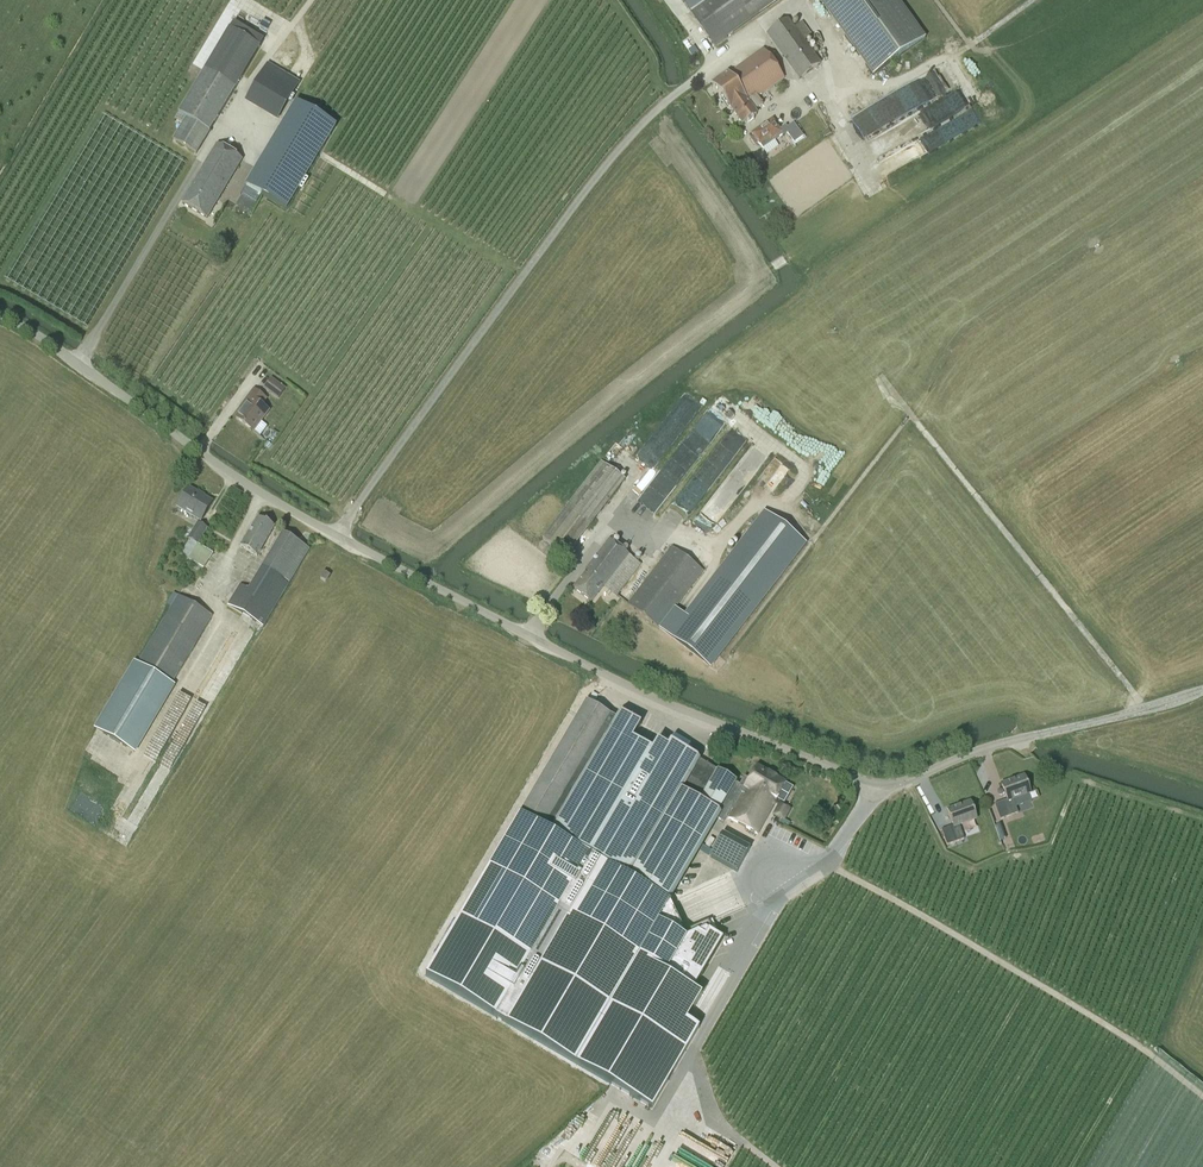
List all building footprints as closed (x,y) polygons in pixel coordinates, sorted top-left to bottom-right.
[(715,47),(727,39),(726,37),(778,0),(706,0),(690,12),(715,47)] [(873,76),(923,40),(895,0),(820,0),(846,36),(844,37),(873,76)] [(799,79),(820,64),(804,41),(811,36),(802,24),(795,29),(788,20),(767,35),(799,79)] [(783,78),(763,49),(727,75),(727,74),(713,83),(742,124),(756,114),(754,111),(763,105),(757,97),(783,78)] [(279,117),(299,84),(267,65),(247,98),(279,117)] [(174,120),(182,124),(173,140),(194,153),(233,90),(203,72),(178,114),(174,120)] [(294,103),(276,134),(245,186),(285,210),(335,128),(294,103)] [(780,132),(772,120),(752,133),(762,148),(773,141),(772,138),(780,132)] [(793,143),(801,137),(793,124),(784,130),(793,143)] [(206,218),(241,160),(216,145),(181,203),(206,218)] [(263,389),(277,400),(285,389),(271,378),(263,389)] [(252,431),(267,411),(260,405),(265,399),(254,390),(245,402),(247,403),(235,418),(252,431)] [(646,530),(672,498),(672,436),(655,459),(654,461),(622,502),(622,504),(633,513),(633,522),(644,530),(646,530)] [(542,539),(565,558),(624,481),(601,463),(542,539)] [(200,521),(211,502),(189,489),(178,507),(200,521)] [(674,608),(658,629),(708,668),(806,543),(766,512),(684,616),(674,608)] [(256,557),(273,528),(257,519),(240,547),(256,557)] [(198,523),(179,555),(187,560),(206,528),(198,523)] [(283,534),(248,591),(240,586),(228,606),(263,626),(274,607),(289,583),(309,550),(283,534)] [(616,596),(640,565),(608,541),(584,572),(585,573),(573,589),(590,602),(603,586),(616,596)] [(672,548),(627,605),(658,629),(703,572),(672,548)] [(325,583),(329,577),(324,574),(321,580),(325,583)] [(178,597),(137,664),(98,730),(135,752),(174,686),(170,684),(211,616),(178,597)] [(489,868),(426,980),(628,1095),(664,1043),(668,1045),(687,1056),(693,1046),(697,1039),(700,1034),(688,1028),(703,1001),(693,996),(724,943),(719,940),(710,935),(706,941),(699,937),(687,942),(687,940),(668,902),(719,819),(724,822),(727,818),(744,788),(740,786),(735,783),(737,779),(701,758),(702,757),(672,741),(667,749),(657,743),(652,751),(633,740),(641,726),(622,715),(618,721),(586,702),(489,868)] [(744,788),(727,818),(757,834),(777,800),(784,804),(793,788),(756,767),(749,780),(744,778),(740,786),(744,788)] [(1006,799),(1003,800),(994,804),(999,819),(1017,813),(1012,799),(1030,793),(1024,777),(1001,784),(1006,799)] [(141,828),(153,803),(137,795),(125,821),(141,828)] [(788,821),(793,809),(780,803),(775,815),(788,821)] [(959,825),(976,820),(970,803),(947,810),(952,826),(941,830),(946,845),(963,839),(959,825)] [(1000,825),(995,827),(997,834),(1000,841),(1005,839),(1003,832),(1000,825)] [(713,859),(742,873),(754,848),(725,834),(713,859)]
